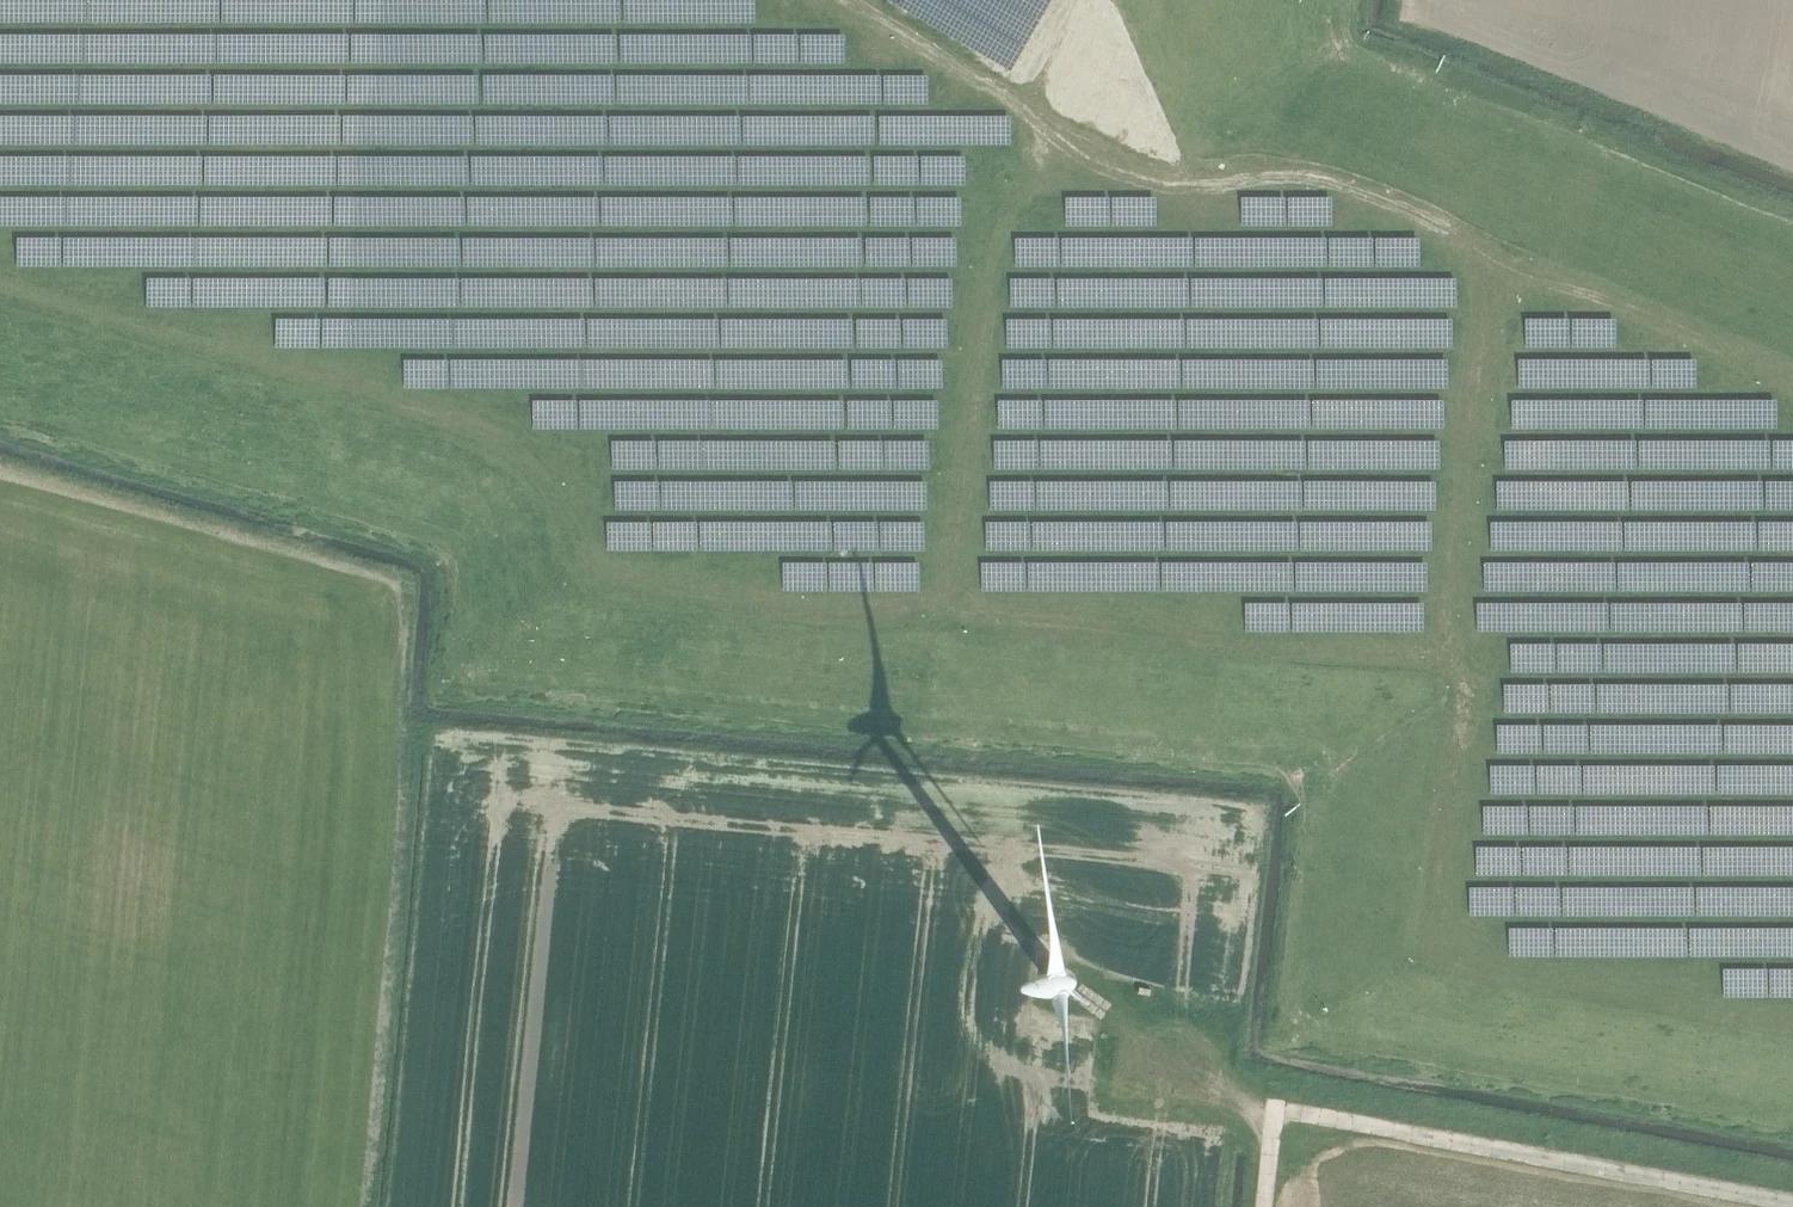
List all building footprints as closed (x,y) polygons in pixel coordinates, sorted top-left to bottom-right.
[(1072,985),(1072,984),(1072,983),(1072,982),(1071,981),(1071,980),(1071,979),(1070,979),(1070,978),(1069,977),(1068,976),(1067,975),(1066,975),(1065,975),(1065,974),(1064,974),(1063,974),(1062,974),(1061,974),(1060,974),(1059,974),(1058,974),(1057,974),(1057,975),(1056,975),(1055,976),(1054,976),(1054,977),(1053,977),(1053,978),(1052,979),(1052,980),(1051,981),(1051,982),(1051,983),(1051,984),(1051,985),(1051,986),(1051,987),(1051,988),(1052,988),(1052,989),(1053,990),(1053,991),(1054,991),(1054,992),(1055,992),(1055,993),(1056,993),(1057,994),(1058,994),(1059,994),(1060,995),(1061,995),(1062,995),(1063,995),(1064,994),(1065,994),(1066,994),(1066,993),(1067,993),(1068,993),(1068,992),(1069,992),(1069,991),(1070,991),(1070,990),(1071,989),(1071,988),(1071,987),(1072,987),(1072,986),(1072,985)]
